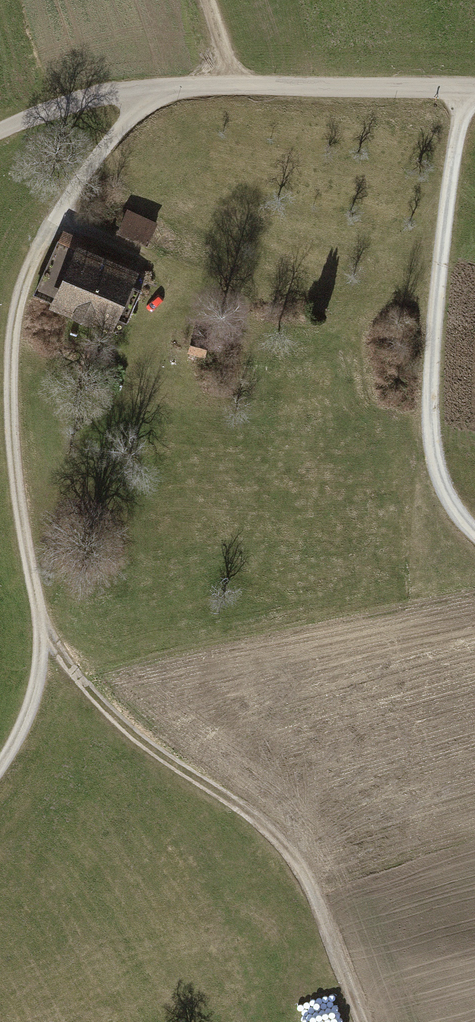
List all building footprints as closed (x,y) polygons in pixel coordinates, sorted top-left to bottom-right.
[(155,228),(124,213),(113,237),(144,252),(155,228)] [(134,267),(59,235),(32,297),(44,303),(41,312),(104,339),(111,323),(125,329),(138,299),(123,293),(134,267)]
